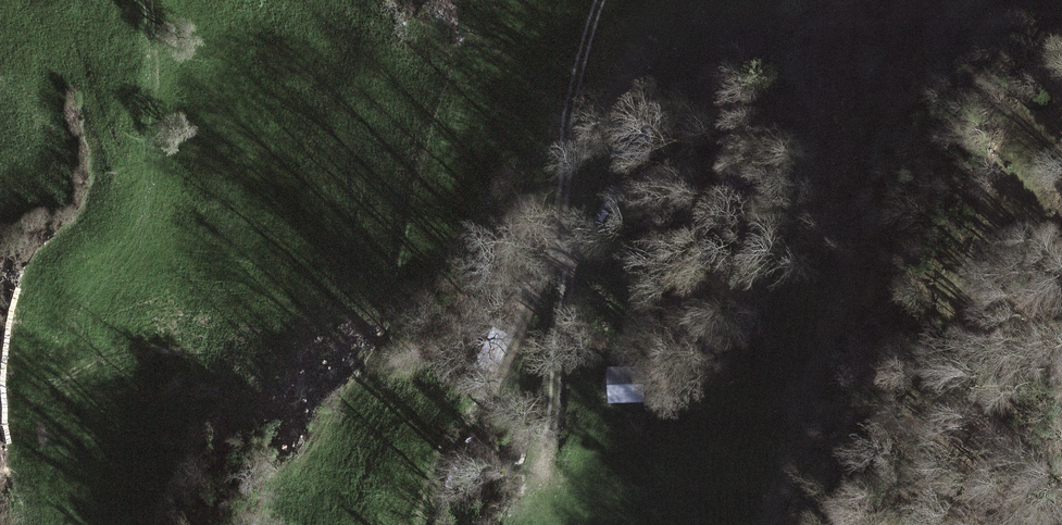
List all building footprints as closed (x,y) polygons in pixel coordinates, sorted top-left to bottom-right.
[(608,372),(610,399),(639,397),(638,371),(608,372)]
